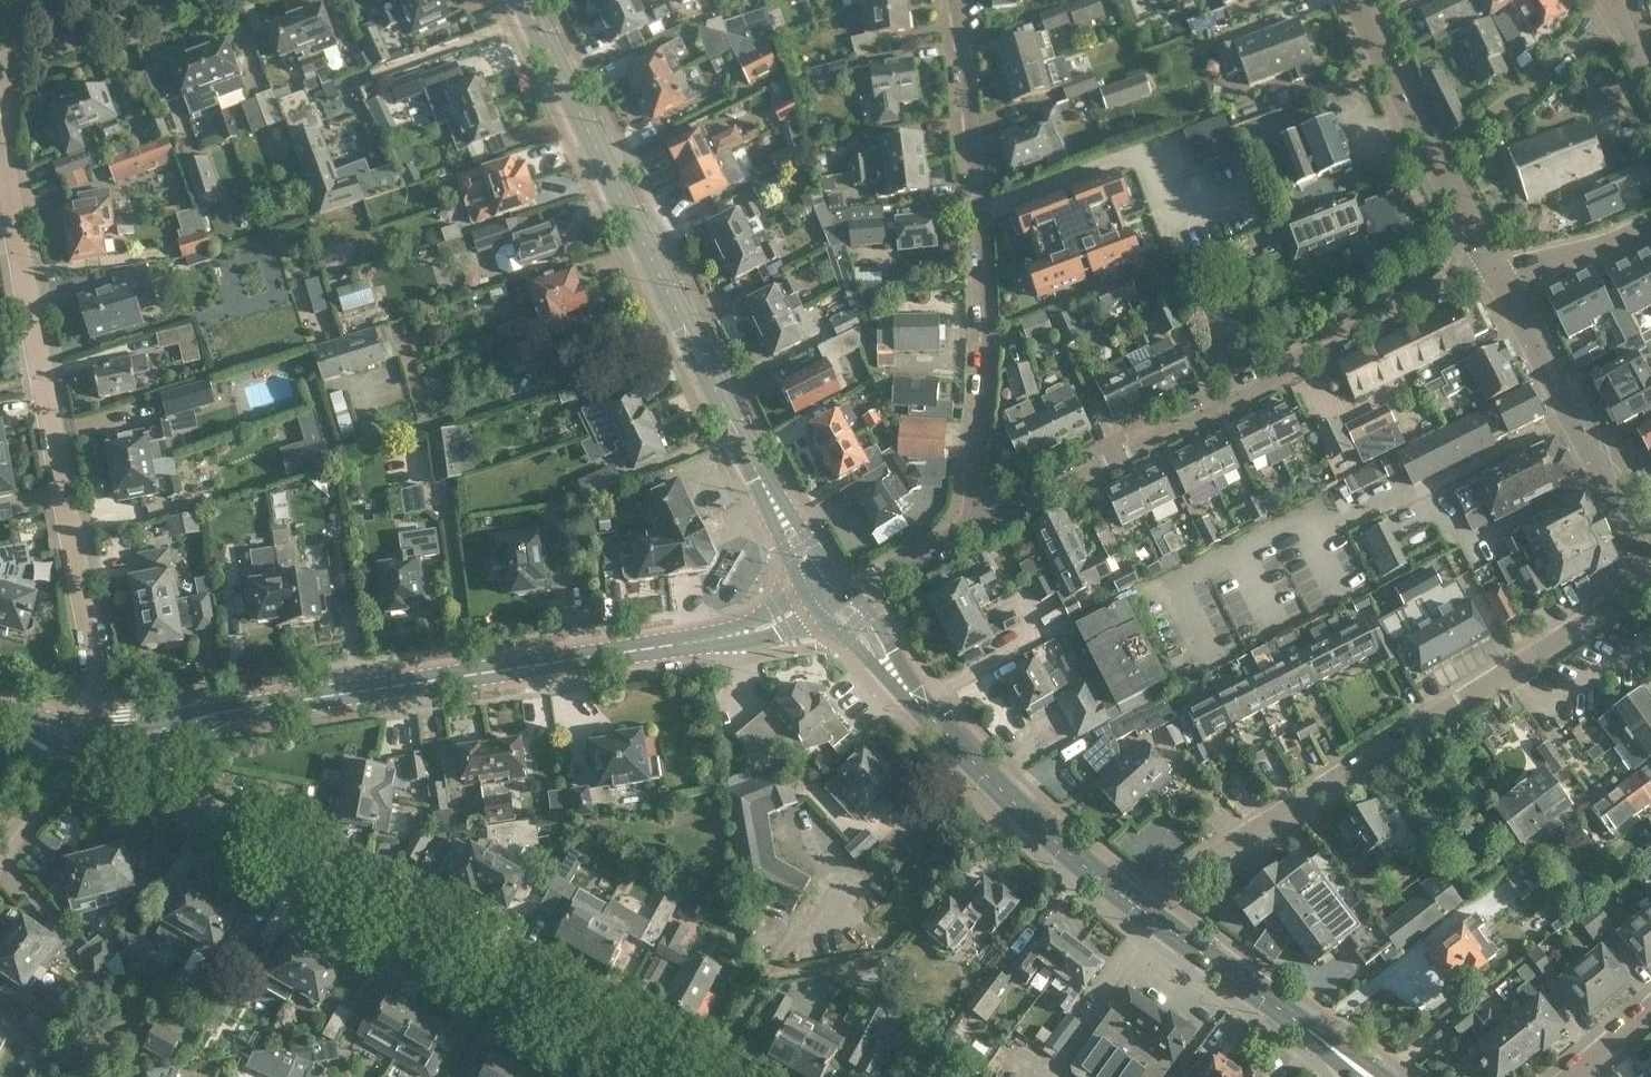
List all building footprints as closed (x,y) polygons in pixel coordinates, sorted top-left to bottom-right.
[(406,17),(413,33),(450,15),(443,0),(409,0),(400,4),(380,13),(386,26),(406,17)] [(595,1),(593,4),(596,11),(600,11),(601,15),(631,0),(594,0),(595,1)] [(663,1),(642,11),(636,0),(631,0),(601,15),(603,18),(601,21),(604,28),(608,28),(615,41),(651,24),(650,22),(656,18),(657,21),(670,15),(663,1)] [(1047,35),(1075,24),(1078,30),(1107,19),(1100,0),(1087,0),(1041,18),(1047,35)] [(1432,36),(1473,17),(1465,0),(1439,0),(1419,10),(1432,36)] [(1516,0),(1481,0),(1491,16),(1511,3),(1516,0)] [(1516,12),(1519,11),(1533,34),(1567,13),(1566,11),(1570,9),(1571,5),(1567,0),(1516,0),(1511,3),(1516,12)] [(907,1),(862,6),(864,22),(871,21),(873,34),(910,30),(907,1)] [(334,81),(328,65),(322,52),(337,46),(322,4),(318,5),(315,4),(308,7),(306,10),(302,11),(303,14),(296,17),(316,70),(319,77),(322,86),(334,81)] [(1188,22),(1192,33),(1231,19),(1226,8),(1188,22)] [(728,35),(751,41),(763,44),(764,45),(779,49),(767,9),(724,23),(728,35)] [(280,56),(295,50),(297,55),(303,53),(305,57),(299,60),(304,74),(316,70),(296,17),(289,19),(288,17),(283,19),(280,17),(273,20),(272,23),(268,24),(280,56)] [(724,23),(722,18),(708,22),(707,29),(728,35),(724,23)] [(1505,53),(1489,19),(1454,36),(1471,70),(1476,67),(1484,83),(1507,72),(1499,56),(1505,53)] [(1250,85),(1282,73),(1289,71),(1293,82),(1322,71),(1318,61),(1313,63),(1297,20),(1218,49),(1228,75),(1244,69),(1250,85)] [(1513,35),(1506,21),(1496,26),(1502,40),(1513,35)] [(707,29),(701,28),(700,42),(710,61),(713,60),(724,55),(733,50),(751,41),(728,35),(707,29)] [(377,29),(360,36),(368,52),(374,64),(375,67),(391,60),(377,29)] [(1056,60),(1055,59),(1052,48),(1047,50),(1042,34),(997,47),(1005,74),(1042,63),(1042,64),(1056,60)] [(861,36),(851,39),(856,56),(866,54),(861,36)] [(685,49),(680,40),(628,65),(633,76),(635,75),(636,78),(637,83),(641,88),(642,91),(681,72),(673,55),(685,49)] [(240,76),(243,72),(239,62),(235,61),(227,41),(214,45),(211,44),(204,46),(202,50),(199,51),(217,98),(245,88),(240,76)] [(751,41),(733,50),(740,63),(751,84),(780,70),(770,49),(766,51),(763,44),(751,41)] [(219,103),(217,98),(199,51),(196,52),(193,51),(186,53),(184,57),(171,62),(191,115),(207,110),(206,108),(219,103)] [(368,52),(357,57),(363,69),(374,64),(368,52)] [(724,55),(713,60),(715,65),(723,68),(729,65),(724,55)] [(1071,81),(1064,57),(1055,59),(1056,60),(1042,64),(1042,63),(1005,74),(1013,102),(1050,91),(1050,89),(1063,85),(1062,84),(1071,81)] [(871,67),(855,70),(858,88),(874,86),(877,105),(880,124),(901,121),(898,102),(902,101),(902,102),(905,104),(912,103),(914,100),(919,99),(913,59),(871,65),(871,67)] [(812,70),(816,85),(850,76),(846,61),(812,70)] [(416,72),(390,82),(397,100),(423,91),(430,109),(437,127),(493,105),(493,104),(492,102),(493,99),(491,92),(487,91),(482,79),(449,91),(445,82),(455,78),(450,65),(418,77),(416,72)] [(1423,80),(1434,104),(1449,133),(1469,123),(1442,70),(1423,80)] [(701,82),(689,88),(681,72),(642,91),(644,94),(645,100),(649,105),(650,107),(649,107),(654,118),(706,92),(701,82)] [(1092,73),(1071,81),(1062,84),(1063,85),(1068,99),(1097,87),(1092,73)] [(1108,108),(1150,93),(1144,76),(1101,91),(1108,108)] [(319,77),(304,82),(308,91),(322,86),(319,77)] [(122,132),(104,84),(79,94),(91,125),(100,121),(107,138),(122,132)] [(1309,87),(1294,93),(1298,103),(1313,97),(1309,87)] [(1565,92),(1565,97),(1569,102),(1574,102),(1577,99),(1578,95),(1573,90),(1569,89),(1565,92)] [(284,120),(273,91),(258,96),(269,126),(284,120)] [(322,213),(380,195),(403,187),(395,165),(357,177),(336,172),(320,129),(319,130),(305,92),(279,102),(322,213)] [(77,130),(91,125),(79,94),(54,103),(60,120),(56,121),(70,158),(78,155),(83,169),(104,161),(99,148),(88,152),(85,153),(77,130)] [(792,101),(775,110),(782,123),(799,114),(792,101)] [(459,119),(447,123),(458,151),(503,134),(499,121),(500,118),(497,111),(494,109),(493,106),(459,119)] [(234,123),(230,110),(216,115),(221,128),(234,123)] [(1225,115),(1183,130),(1183,131),(1188,143),(1230,127),(1225,115)] [(1306,128),(1324,174),(1352,163),(1345,147),(1346,146),(1341,134),(1340,134),(1333,117),(1306,128)] [(156,141),(170,136),(163,118),(150,123),(156,141)] [(380,124),(389,143),(402,137),(392,118),(380,124)] [(1012,166),(1014,171),(1049,158),(1052,167),(1073,159),(1058,120),(1003,141),(1008,155),(1005,158),(1008,165),(1012,166)] [(1508,150),(1527,200),(1559,188),(1559,186),(1587,174),(1606,167),(1586,121),(1508,150)] [(239,136),(234,123),(221,128),(225,141),(239,136)] [(700,131),(699,130),(668,146),(677,164),(679,163),(684,173),(713,158),(713,159),(733,149),(744,143),(742,140),(736,127),(710,140),(704,129),(700,131)] [(1318,177),(1324,174),(1306,128),(1299,131),(1277,140),(1286,163),(1288,162),(1297,185),(1317,176),(1318,177)] [(885,161),(869,163),(870,170),(886,168),(923,163),(922,152),(925,151),(923,137),(920,137),(920,134),(882,139),(885,161)] [(744,143),(733,149),(738,158),(758,149),(752,135),(742,140),(744,143)] [(1233,135),(1190,150),(1195,163),(1238,147),(1233,135)] [(168,139),(108,161),(114,177),(141,167),(143,173),(176,161),(168,139)] [(798,144),(770,157),(778,174),(806,160),(798,144)] [(60,177),(83,169),(78,155),(70,158),(55,164),(60,177)] [(854,172),(870,170),(868,155),(852,157),(854,172)] [(185,166),(196,199),(221,191),(209,158),(185,166)] [(684,173),(689,183),(687,184),(696,202),(727,187),(713,159),(713,158),(684,173)] [(523,163),(519,164),(517,159),(458,177),(466,201),(529,181),(528,178),(529,174),(527,168),(524,166),(523,163)] [(1624,208),(1617,192),(1650,177),(1650,159),(1608,178),(1611,186),(1582,199),(1593,222),(1624,208)] [(423,179),(415,163),(402,169),(410,185),(423,179)] [(886,168),(870,170),(872,184),(887,182),(889,196),(927,191),(926,189),(930,188),(928,174),(925,174),(923,163),(886,168)] [(872,184),(870,170),(854,172),(856,187),(872,185),(872,184)] [(1130,230),(1126,231),(1116,206),(1129,201),(1118,172),(1071,190),(1072,194),(1064,197),(1062,193),(1015,210),(1018,218),(1011,221),(1017,237),(1024,235),(1026,240),(1030,238),(1040,263),(1027,268),(1038,297),(1052,292),(1085,279),(1084,275),(1092,272),(1094,276),(1141,259),(1139,254),(1146,251),(1139,232),(1132,235),(1130,230)] [(777,177),(753,189),(759,201),(783,190),(777,177)] [(835,190),(834,178),(821,180),(823,192),(835,190)] [(533,186),(529,184),(529,181),(466,201),(473,223),(476,222),(477,223),(532,205),(530,200),(534,199),(533,196),(534,192),(533,186)] [(406,186),(403,187),(380,195),(385,209),(411,200),(406,186)] [(114,226),(108,191),(81,196),(83,205),(63,208),(67,235),(101,229),(101,228),(114,226)] [(1419,239),(1412,222),(1420,220),(1414,205),(1407,208),(1400,191),(1385,196),(1383,192),(1358,201),(1357,197),(1282,225),(1291,249),(1334,232),(1339,243),(1350,239),(1359,261),(1372,256),(1377,269),(1399,261),(1395,249),(1419,239)] [(1293,211),(1286,193),(1265,201),(1272,219),(1293,211)] [(838,195),(829,196),(830,210),(844,209),(843,200),(838,195)] [(829,211),(825,202),(813,207),(824,236),(837,231),(829,211)] [(754,203),(709,225),(713,233),(712,234),(713,238),(712,242),(715,249),(719,250),(720,253),(753,237),(763,232),(757,218),(760,216),(754,203)] [(829,211),(837,231),(838,233),(850,232),(851,246),(886,243),(885,234),(899,232),(900,250),(936,246),(933,215),(882,220),(881,206),(829,211)] [(183,257),(186,257),(212,249),(207,231),(199,209),(178,213),(183,230),(179,232),(181,239),(178,240),(183,257)] [(494,226),(475,232),(480,249),(501,242),(502,249),(500,249),(495,259),(498,269),(507,274),(522,270),(520,265),(562,252),(553,223),(523,233),(518,218),(494,226)] [(134,223),(118,226),(120,236),(136,233),(134,223)] [(464,236),(460,224),(443,230),(447,242),(464,236)] [(67,252),(71,257),(72,261),(106,255),(101,229),(67,235),(69,247),(67,252)] [(770,245),(763,232),(753,237),(720,253),(722,256),(721,259),(724,266),(728,268),(730,271),(731,270),(735,279),(780,257),(774,244),(770,245)] [(842,288),(845,287),(855,283),(857,283),(844,245),(829,250),(842,288)] [(1630,261),(1650,301),(1650,250),(1630,261)] [(345,253),(328,258),(333,274),(350,269),(345,253)] [(1630,261),(1607,273),(1616,290),(1630,317),(1631,317),(1650,307),(1650,301),(1630,261)] [(118,288),(80,299),(92,337),(143,322),(136,300),(144,298),(145,303),(156,300),(146,266),(114,276),(118,288)] [(538,312),(546,310),(547,312),(553,310),(558,325),(566,323),(563,314),(588,306),(586,302),(589,299),(587,292),(583,290),(582,287),(581,287),(575,268),(529,283),(530,287),(518,292),(522,304),(534,300),(538,312)] [(1589,323),(1590,322),(1610,312),(1626,343),(1640,336),(1641,336),(1631,317),(1630,317),(1616,290),(1604,296),(1591,271),(1568,283),(1589,323)] [(802,308),(796,294),(799,293),(793,280),(747,302),(751,310),(749,311),(751,315),(750,319),(753,326),(757,327),(759,330),(802,308)] [(855,283),(845,287),(850,303),(860,299),(855,283)] [(1103,310),(1126,299),(1119,283),(1096,294),(1103,310)] [(1546,294),(1569,339),(1592,327),(1590,322),(1589,323),(1568,283),(1546,294)] [(505,287),(488,293),(491,302),(507,296),(505,287)] [(880,290),(862,290),(863,309),(880,309),(880,290)] [(354,294),(337,300),(341,313),(358,308),(354,294)] [(1165,300),(1155,305),(1160,314),(1155,316),(1165,337),(1183,328),(1173,307),(1170,309),(1165,300)] [(1424,322),(1441,356),(1475,340),(1474,338),(1488,331),(1474,301),(1466,305),(1465,302),(1424,322)] [(813,320),(809,322),(802,308),(759,330),(760,332),(759,336),(762,344),(766,345),(768,348),(769,347),(774,356),(819,333),(813,320)] [(527,319),(498,328),(502,341),(507,339),(527,333),(530,342),(517,347),(523,365),(536,361),(541,359),(545,361),(552,359),(554,355),(559,354),(553,337),(569,332),(566,323),(558,325),(553,310),(547,312),(546,310),(538,312),(540,318),(528,322),(527,319)] [(837,339),(860,327),(853,313),(830,325),(837,339)] [(1069,314),(1053,321),(1065,347),(1081,340),(1069,314)] [(894,316),(894,317),(877,317),(878,367),(895,366),(895,358),(893,358),(893,353),(941,352),(941,316),(894,316)] [(1048,319),(1036,324),(1041,336),(1053,332),(1048,319)] [(1414,369),(1441,356),(1424,322),(1397,335),(1414,369)] [(376,329),(313,349),(323,381),(386,361),(398,357),(387,325),(376,329)] [(825,362),(807,371),(782,383),(786,390),(783,392),(790,405),(793,404),(796,411),(847,387),(838,370),(840,369),(836,359),(860,347),(860,327),(837,339),(818,348),(825,362)] [(1641,336),(1645,344),(1650,341),(1650,330),(1641,336)] [(1355,397),(1414,369),(1397,335),(1339,363),(1355,397)] [(1621,362),(1592,378),(1605,401),(1650,375),(1650,374),(1639,352),(1647,348),(1645,344),(1640,336),(1626,343),(1615,350),(1621,362)] [(1194,379),(1178,347),(1176,348),(1172,338),(1150,349),(1170,391),(1194,379)] [(1441,373),(1443,377),(1448,386),(1430,395),(1436,408),(1450,402),(1447,397),(1467,387),(1470,394),(1480,389),(1487,403),(1519,387),(1507,363),(1512,360),(1503,342),(1441,373)] [(1594,362),(1606,355),(1601,346),(1589,353),(1594,362)] [(1127,358),(1132,369),(1131,369),(1147,401),(1170,391),(1150,349),(1149,347),(1127,358)] [(149,371),(146,355),(111,362),(112,366),(95,370),(96,377),(93,378),(96,392),(99,391),(100,398),(137,390),(134,374),(149,371)] [(1114,417),(1147,401),(1131,369),(1127,371),(1122,360),(1093,374),(1114,417)] [(1028,363),(1007,369),(1016,400),(1038,394),(1028,363)] [(581,403),(619,384),(613,372),(589,384),(590,387),(577,393),(581,403)] [(1605,401),(1618,424),(1642,411),(1649,423),(1650,421),(1650,375),(1605,401)] [(1425,386),(1430,395),(1448,386),(1443,377),(1425,386)] [(910,406),(909,415),(952,419),(954,403),(938,402),(938,395),(939,395),(939,387),(939,382),(895,378),(893,405),(910,406)] [(168,417),(175,415),(215,403),(209,382),(162,396),(168,417)] [(1069,386),(1064,388),(1063,386),(1061,385),(1048,391),(1047,394),(1048,396),(1043,398),(1049,411),(1046,412),(1061,443),(1090,429),(1069,386)] [(1494,442),(1544,417),(1529,387),(1479,412),(1494,442)] [(600,445),(601,444),(635,427),(631,420),(646,412),(644,408),(642,409),(639,403),(640,399),(637,392),(633,391),(632,388),(579,414),(591,438),(595,436),(600,445)] [(1035,428),(1030,420),(1036,416),(1029,401),(1006,413),(1011,424),(1005,427),(1022,462),(1036,455),(1029,442),(1032,440),(1028,431),(1035,428)] [(1293,454),(1288,444),(1303,437),(1286,401),(1259,415),(1281,460),(1293,454)] [(344,404),(333,406),(340,445),(351,443),(344,404)] [(839,410),(810,427),(815,436),(813,437),(815,441),(815,444),(818,449),(821,451),(823,455),(854,437),(845,420),(852,416),(848,409),(840,413),(839,410)] [(601,444),(600,445),(605,457),(618,451),(614,444),(622,441),(635,468),(664,454),(663,451),(664,448),(661,441),(657,440),(654,433),(656,432),(654,428),(656,423),(651,414),(646,412),(631,420),(635,427),(601,444)] [(1036,416),(1030,420),(1035,428),(1028,431),(1032,440),(1029,442),(1036,455),(1061,443),(1046,412),(1036,417),(1036,416)] [(1407,471),(1413,485),(1495,444),(1494,442),(1479,412),(1397,453),(1398,454),(1407,471)] [(884,421),(879,413),(867,420),(871,428),(884,421)] [(1404,443),(1394,423),(1382,429),(1375,413),(1346,426),(1364,463),(1404,443)] [(168,417),(168,421),(155,423),(156,429),(151,430),(152,433),(146,434),(145,431),(131,434),(131,436),(108,440),(111,454),(109,456),(110,464),(113,467),(113,470),(174,457),(171,439),(172,439),(171,432),(178,431),(175,415),(168,417)] [(1251,462),(1264,456),(1269,466),(1281,460),(1259,415),(1234,427),(1251,462)] [(899,443),(902,455),(944,459),(947,421),(901,417),(899,443)] [(1355,449),(1339,417),(1315,429),(1331,461),(1355,449)] [(871,428),(876,436),(889,429),(884,421),(871,428)] [(1650,454),(1650,421),(1649,423),(1636,430),(1650,454)] [(455,429),(431,435),(438,484),(461,476),(455,429)] [(1223,476),(1239,468),(1222,433),(1194,446),(1212,481),(1213,481),(1217,489),(1227,485),(1223,476)] [(854,437),(823,455),(825,457),(824,461),(827,466),(830,467),(832,471),(834,470),(839,479),(864,465),(870,473),(902,455),(899,443),(882,453),(877,445),(870,449),(863,453),(854,437)] [(1555,438),(1535,448),(1537,450),(1497,470),(1496,468),(1452,490),(1473,531),(1487,524),(1478,508),(1487,503),(1495,520),(1532,501),(1537,501),(1541,497),(1562,486),(1560,482),(1577,474),(1566,453),(1563,455),(1555,438)] [(326,443),(283,457),(289,475),(331,461),(326,443)] [(1187,494),(1212,481),(1194,446),(1169,458),(1187,494)] [(1382,461),(1390,479),(1407,471),(1398,454),(1395,455),(1382,461)] [(872,492),(852,504),(871,535),(902,515),(894,503),(905,496),(921,486),(917,480),(922,477),(914,466),(910,468),(902,455),(870,473),(863,477),(872,492)] [(177,474),(174,457),(113,470),(114,473),(112,476),(114,484),(117,486),(119,500),(143,495),(143,497),(157,495),(157,492),(163,491),(163,493),(168,493),(169,498),(183,496),(179,473),(177,474)] [(9,495),(8,492),(9,491),(6,474),(8,471),(6,463),(3,460),(2,458),(0,458),(0,496),(9,495)] [(1355,495),(1390,479),(1382,461),(1347,478),(1355,495)] [(612,464),(577,480),(589,506),(624,490),(612,464)] [(1148,513),(1161,506),(1175,499),(1157,464),(1131,477),(1148,513)] [(1131,477),(1105,490),(1123,525),(1148,513),(1131,477)] [(668,520),(662,509),(686,497),(685,496),(686,493),(683,486),(680,485),(678,481),(640,500),(653,527),(668,520)] [(428,512),(424,484),(402,491),(406,516),(428,512)] [(937,515),(940,490),(925,488),(921,513),(937,515)] [(1586,493),(1539,518),(1521,527),(1524,533),(1517,537),(1517,536),(1506,542),(1510,550),(1495,557),(1506,579),(1520,572),(1532,596),(1552,586),(1553,588),(1588,570),(1591,576),(1613,564),(1615,557),(1614,555),(1617,554),(1586,493)] [(688,496),(686,497),(662,509),(668,520),(673,532),(699,520),(688,496)] [(1050,561),(1066,553),(1055,531),(1071,523),(1064,510),(1032,526),(1050,561)] [(609,513),(587,515),(589,532),(611,530),(609,513)] [(1208,547),(1222,540),(1209,515),(1195,522),(1208,547)] [(553,542),(553,544),(568,542),(565,520),(543,523),(544,530),(492,538),(495,558),(507,556),(510,577),(505,578),(503,579),(502,580),(501,582),(500,583),(500,584),(500,585),(500,586),(501,588),(501,589),(502,590),(503,591),(504,591),(506,592),(507,592),(512,591),(512,594),(516,594),(519,596),(527,595),(530,592),(533,591),(533,588),(539,587),(540,590),(542,590),(541,581),(544,581),(541,561),(546,560),(544,543),(553,542)] [(665,552),(668,574),(669,577),(705,572),(705,570),(707,569),(710,567),(712,566),(713,564),(713,563),(714,561),(714,560),(714,558),(714,557),(714,556),(713,553),(715,553),(699,520),(673,532),(668,520),(653,527),(657,533),(665,550),(665,552)] [(1384,522),(1363,533),(1383,575),(1405,564),(1384,522)] [(1055,531),(1066,553),(1050,561),(1059,579),(1075,572),(1070,561),(1085,553),(1071,523),(1055,531)] [(1170,553),(1163,537),(1158,527),(1151,531),(1163,556),(1170,553)] [(313,574),(297,576),(295,568),(287,569),(286,562),(292,561),(288,530),(273,532),(276,547),(288,625),(320,620),(319,614),(328,613),(325,596),(317,597),(313,574)] [(400,536),(405,564),(381,567),(387,607),(389,607),(390,612),(407,610),(406,604),(422,602),(419,577),(422,577),(420,561),(419,561),(418,555),(422,555),(422,557),(439,554),(435,530),(400,536)] [(1101,543),(1111,537),(1107,530),(1097,535),(1101,543)] [(1174,531),(1163,537),(1170,553),(1182,547),(1174,531)] [(636,556),(665,552),(665,550),(657,533),(633,537),(636,556)] [(1111,537),(1101,543),(1105,550),(1115,545),(1111,537)] [(611,540),(602,541),(605,564),(614,563),(611,540)] [(2,564),(9,562),(0,593),(0,624),(3,625),(2,627),(22,633),(23,633),(24,633),(26,633),(27,633),(28,632),(30,630),(32,629),(32,628),(32,626),(33,624),(32,622),(32,621),(31,620),(30,618),(28,617),(26,616),(31,600),(30,598),(30,595),(33,585),(20,581),(22,574),(18,573),(20,566),(28,565),(25,545),(0,550),(0,564),(2,564)] [(1115,545),(1105,550),(1109,558),(1119,553),(1115,545)] [(288,625),(276,547),(250,551),(255,582),(243,584),(245,598),(237,599),(239,614),(254,612),(256,622),(279,618),(280,626),(288,625)] [(146,575),(131,578),(138,611),(157,607),(156,604),(180,599),(180,598),(176,582),(182,581),(179,566),(172,567),(168,549),(139,555),(142,568),(145,567),(146,575)] [(668,574),(665,552),(636,556),(621,558),(624,574),(624,576),(625,578),(626,579),(628,580),(629,581),(631,582),(634,582),(653,579),(655,576),(668,574)] [(1059,579),(1053,582),(1070,617),(1081,612),(1073,595),(1100,582),(1099,580),(1110,575),(1103,560),(1092,566),(1085,553),(1070,561),(1075,572),(1059,579)] [(0,570),(0,593),(9,562),(2,564),(0,570)] [(1163,570),(1159,562),(1147,567),(1152,576),(1163,570)] [(1279,563),(1269,566),(1275,590),(1286,588),(1279,563)] [(946,627),(978,610),(990,604),(981,587),(996,579),(990,568),(932,598),(938,609),(937,609),(946,627)] [(1383,629),(1398,656),(1407,671),(1420,664),(1425,673),(1489,637),(1459,583),(1452,581),(1443,586),(1433,569),(1396,589),(1406,607),(1379,621),(1383,629)] [(199,586),(196,586),(198,594),(209,592),(212,592),(209,575),(197,577),(199,586)] [(1032,583),(1041,601),(1055,594),(1045,576),(1032,583)] [(1519,616),(1502,585),(1486,594),(1502,625),(1519,616)] [(157,607),(138,611),(140,626),(139,629),(141,637),(143,639),(144,646),(148,645),(151,646),(158,645),(160,642),(163,642),(162,635),(182,631),(181,628),(195,625),(196,630),(216,626),(213,614),(209,592),(198,594),(180,598),(180,599),(156,604),(157,607)] [(1365,596),(1353,602),(1357,611),(1369,605),(1365,596)] [(1078,627),(1082,635),(1119,706),(1167,681),(1126,602),(1078,627)] [(1546,617),(1557,633),(1572,624),(1562,607),(1546,617)] [(978,610),(946,627),(955,645),(957,644),(962,655),(1020,624),(1014,612),(999,620),(1000,622),(988,628),(978,610)] [(1384,664),(1398,656),(1383,629),(1370,636),(1363,621),(1305,651),(1320,681),(1377,652),(1384,664)] [(1275,644),(1267,648),(1276,666),(1291,696),(1320,681),(1305,651),(1284,661),(1275,644)] [(983,646),(965,655),(969,663),(987,654),(983,646)] [(1250,654),(1260,674),(1247,680),(1262,710),(1291,696),(1276,666),(1267,648),(1266,646),(1250,654)] [(1038,660),(1007,679),(1026,710),(1057,692),(1057,691),(1067,684),(1059,671),(1055,674),(1050,666),(1045,664),(1042,666),(1038,660)] [(1218,695),(1233,725),(1262,710),(1247,680),(1218,695)] [(1079,737),(1110,720),(1089,681),(1057,698),(1079,737)] [(807,692),(800,684),(774,706),(777,709),(773,712),(771,710),(739,736),(755,756),(781,735),(794,751),(827,742),(833,749),(849,735),(817,696),(817,692),(809,690),(807,692)] [(1599,722),(1616,746),(1650,720),(1650,696),(1645,689),(1611,713),(1611,714),(1599,722)] [(1203,740),(1233,725),(1218,695),(1188,710),(1203,740)] [(1164,696),(1157,699),(1128,713),(1108,725),(1116,739),(1117,741),(1135,731),(1136,732),(1147,727),(1150,733),(1176,720),(1164,696)] [(1319,731),(1313,719),(1304,724),(1310,736),(1319,731)] [(1616,746),(1633,769),(1645,760),(1645,761),(1650,757),(1650,720),(1616,746)] [(1295,728),(1301,740),(1310,736),(1304,724),(1295,728)] [(1108,725),(1095,732),(1103,740),(1104,739),(1109,745),(1116,739),(1108,725)] [(592,805),(613,802),(612,791),(630,788),(629,784),(650,781),(650,780),(662,778),(658,757),(646,758),(642,733),(639,734),(636,731),(626,732),(623,736),(614,738),(614,742),(594,745),(601,788),(590,790),(589,788),(573,790),(577,816),(593,813),(592,805)] [(504,743),(491,745),(496,781),(498,800),(511,798),(509,790),(507,790),(506,784),(510,784),(509,779),(526,777),(520,740),(517,741),(514,739),(505,740),(504,743)] [(1103,740),(1084,757),(1096,771),(1099,768),(1106,776),(1096,785),(1124,815),(1148,793),(1121,763),(1117,758),(1119,756),(1119,747),(1116,742),(1117,741),(1116,739),(1109,745),(1104,739),(1103,740)] [(1121,763),(1148,793),(1171,771),(1144,741),(1121,763)] [(1568,765),(1550,741),(1539,749),(1557,773),(1568,765)] [(1202,744),(1192,749),(1198,760),(1207,755),(1202,744)] [(447,762),(445,763),(449,788),(451,788),(451,786),(465,784),(465,786),(482,783),(485,802),(498,800),(496,781),(491,745),(476,747),(474,745),(465,746),(464,749),(460,749),(461,762),(447,764),(447,762)] [(1254,763),(1266,757),(1260,745),(1248,751),(1254,763)] [(1593,762),(1604,754),(1598,745),(1587,753),(1593,762)] [(411,779),(426,777),(422,752),(408,755),(411,779)] [(882,799),(887,799),(893,794),(893,789),(896,787),(864,752),(843,772),(844,773),(828,788),(855,818),(863,811),(866,814),(882,799)] [(346,792),(389,800),(392,787),(393,787),(396,770),(385,768),(385,769),(374,767),(375,764),(355,760),(354,764),(351,763),(346,792)] [(726,791),(742,882),(793,911),(811,879),(776,859),(768,815),(796,803),(787,780),(812,770),(802,761),(726,791)] [(1641,772),(1650,785),(1650,764),(1641,772)] [(1641,772),(1618,789),(1637,815),(1650,804),(1650,785),(1641,772)] [(1555,835),(1578,817),(1545,773),(1521,791),(1555,835)] [(433,812),(447,810),(443,783),(429,785),(433,812)] [(1592,809),(1588,814),(1602,833),(1608,831),(1610,834),(1612,833),(1617,838),(1641,820),(1637,815),(1618,789),(1592,809)] [(1521,791),(1497,808),(1531,853),(1555,835),(1521,791)] [(379,809),(388,810),(389,800),(346,792),(341,818),(344,818),(344,822),(364,826),(364,822),(376,824),(379,809)] [(498,800),(501,823),(515,821),(512,798),(511,798),(498,800)] [(488,825),(501,823),(498,800),(485,802),(488,825)] [(1387,819),(1379,806),(1368,813),(1365,809),(1347,820),(1347,821),(1338,827),(1349,844),(1358,838),(1368,853),(1393,837),(1397,843),(1412,833),(1398,812),(1387,819)] [(515,823),(516,832),(513,837),(517,839),(511,850),(507,848),(481,894),(493,901),(493,903),(502,909),(504,907),(508,909),(514,897),(521,901),(522,898),(524,899),(532,884),(531,883),(533,880),(511,868),(517,857),(518,858),(524,846),(538,844),(534,820),(515,823)] [(513,837),(516,832),(515,823),(488,827),(490,841),(496,840),(497,846),(500,847),(496,853),(489,849),(487,854),(472,846),(454,879),(457,881),(457,883),(466,888),(468,887),(481,894),(507,848),(511,850),(517,839),(513,837)] [(855,860),(876,841),(866,830),(845,849),(855,860)] [(417,832),(405,854),(418,861),(430,839),(417,832)] [(96,854),(108,899),(120,896),(118,890),(133,886),(128,868),(133,866),(135,862),(132,850),(128,848),(124,849),(123,847),(121,848),(117,845),(110,847),(108,851),(96,854)] [(554,936),(583,952),(602,917),(609,905),(570,883),(585,856),(572,849),(549,889),(576,904),(566,922),(563,920),(554,936)] [(1265,932),(1286,947),(1293,938),(1314,965),(1337,947),(1337,946),(1350,936),(1359,949),(1355,952),(1366,966),(1380,955),(1387,965),(1400,955),(1322,854),(1310,864),(1301,853),(1296,857),(1294,854),(1280,865),(1282,867),(1278,870),(1277,868),(1273,870),(1272,868),(1255,881),(1256,884),(1253,886),(1255,888),(1236,903),(1255,928),(1265,920),(1270,924),(1265,932)] [(108,899),(96,854),(84,857),(81,854),(73,856),(72,860),(69,861),(69,863),(65,864),(62,868),(66,880),(70,883),(74,881),(79,900),(94,896),(97,909),(110,906),(108,899)] [(1528,858),(1512,870),(1503,877),(1521,900),(1545,881),(1528,858)] [(1428,894),(1381,929),(1397,951),(1463,902),(1440,872),(1422,886),(1428,894)] [(1594,894),(1577,872),(1563,882),(1580,905),(1594,894)] [(1002,892),(995,886),(994,887),(984,878),(961,905),(950,895),(939,907),(940,907),(923,926),(953,952),(979,921),(993,933),(1018,904),(1016,902),(1016,898),(1009,892),(1005,892),(1003,890),(1002,892)] [(654,946),(684,892),(671,885),(641,939),(654,946)] [(186,886),(159,933),(171,940),(183,947),(185,943),(187,940),(190,935),(191,935),(210,900),(211,900),(213,897),(210,895),(210,891),(203,887),(199,889),(197,888),(195,891),(186,886)] [(687,897),(679,910),(691,917),(699,904),(687,897)] [(187,940),(185,943),(210,957),(215,949),(224,932),(229,935),(233,933),(239,922),(238,918),(234,915),(235,914),(233,912),(232,908),(225,904),(221,906),(211,900),(210,900),(191,935),(190,935),(187,940)] [(1587,912),(1603,933),(1614,924),(1597,904),(1587,912)] [(1640,919),(1650,933),(1650,910),(1640,919)] [(1593,941),(1603,933),(1587,912),(1576,921),(1593,941)] [(1476,914),(1430,949),(1449,974),(1454,970),(1462,981),(1486,962),(1496,955),(1478,930),(1484,925),(1476,914)] [(628,931),(602,917),(583,952),(612,968),(620,952),(617,950),(628,931)] [(68,934),(52,923),(45,933),(24,918),(16,929),(12,929),(7,936),(9,940),(8,941),(40,964),(45,967),(68,934)] [(1640,919),(1621,935),(1648,968),(1650,965),(1650,933),(1640,919)] [(657,952),(683,967),(665,999),(695,1016),(721,969),(692,953),(679,946),(688,930),(675,923),(666,939),(665,938),(657,952)] [(1042,965),(1056,976),(1079,946),(1075,944),(1076,940),(1070,936),(1067,937),(1063,934),(1062,935),(1054,929),(1041,945),(1035,940),(1011,972),(1027,984),(1036,972),(1031,969),(1038,960),(1042,964),(1042,965)] [(132,958),(139,937),(126,933),(119,954),(132,958)] [(87,946),(104,967),(114,958),(98,937),(87,946)] [(142,970),(151,941),(139,937),(132,958),(132,959),(130,966),(142,970)] [(8,941),(6,943),(2,942),(0,946),(0,970),(29,990),(37,980),(32,976),(40,964),(8,941)] [(283,983),(296,990),(316,955),(314,954),(314,949),(306,945),(303,947),(291,941),(269,981),(280,988),(283,983)] [(104,967),(87,946),(77,954),(93,975),(104,967)] [(1082,949),(1079,946),(1056,976),(1070,987),(1071,986),(1081,993),(1102,965),(1094,959),(1094,958),(1090,955),(1091,952),(1085,947),(1082,949)] [(1527,958),(1544,978),(1554,970),(1537,949),(1527,958)] [(1628,983),(1602,950),(1582,966),(1612,1002),(1622,994),(1619,991),(1628,983)] [(317,956),(316,955),(296,990),(309,997),(306,1002),(318,1009),(340,968),(329,962),(328,958),(321,954),(317,956)] [(1599,1007),(1602,1010),(1612,1002),(1582,966),(1563,981),(1590,1014),(1599,1007)] [(997,970),(968,1008),(988,1022),(1003,1002),(996,997),(1009,980),(997,970)] [(1528,982),(1517,991),(1529,1006),(1528,1007),(1517,1016),(1543,1048),(1545,1050),(1567,1032),(1528,982)] [(216,1011),(225,994),(212,987),(202,1007),(214,1014),(216,1011)] [(1078,1076),(1163,1076),(1195,1032),(1194,1031),(1195,1029),(1182,1020),(1180,1022),(1171,1015),(1170,1016),(1158,1008),(1159,1006),(1151,1000),(1150,1002),(1129,987),(1072,1066),(1073,1073),(1078,1076)] [(227,1017),(236,1000),(225,994),(216,1011),(227,1017)] [(792,1002),(780,994),(766,1018),(779,1025),(792,1002)] [(1069,1016),(1078,1004),(1067,995),(1058,1006),(1069,1016)] [(359,1034),(367,1039),(366,1042),(395,1058),(419,1013),(417,1009),(411,1006),(407,1006),(391,997),(383,1011),(375,1006),(359,1034)] [(859,1031),(843,1059),(856,1066),(872,1038),(876,1040),(891,1013),(870,1001),(855,1028),(859,1031)] [(339,1007),(324,1034),(336,1040),(350,1013),(339,1007)] [(1479,1018),(1471,1007),(1450,1024),(1460,1036),(1474,1024),(1483,1035),(1486,1032),(1491,1038),(1465,1058),(1478,1073),(1482,1070),(1483,1071),(1486,1069),(1493,1076),(1503,1076),(1520,1063),(1482,1017),(1479,1018)] [(1520,1063),(1529,1056),(1533,1056),(1543,1048),(1517,1016),(1500,1030),(1496,1024),(1500,1021),(1490,1010),(1482,1017),(1520,1063)] [(55,1031),(30,1013),(22,1024),(48,1042),(55,1031)] [(419,1013),(395,1058),(428,1076),(432,1076),(445,1053),(437,1048),(448,1029),(419,1013)] [(793,1071),(813,1037),(812,1036),(788,1023),(768,1057),(793,1071)] [(170,1059),(181,1039),(158,1025),(146,1046),(170,1059)] [(813,1037),(793,1071),(804,1076),(830,1076),(835,1068),(829,1066),(836,1053),(837,1053),(845,1040),(818,1025),(812,1036),(813,1037)] [(72,1069),(92,1038),(72,1026),(53,1057),(72,1069)] [(8,1038),(0,1033),(0,1051),(8,1038)] [(298,1058),(311,1063),(339,1059),(337,1042),(296,1047),(298,1058)] [(888,1052),(873,1044),(860,1068),(874,1076),(888,1052)] [(279,1050),(252,1054),(247,1065),(274,1076),(289,1076),(298,1058),(279,1050)] [(474,1076),(520,1076),(523,1071),(495,1055),(488,1067),(481,1063),(474,1076)] [(1241,1073),(1231,1065),(1230,1061),(1224,1057),(1221,1058),(1217,1055),(1202,1076),(1198,1073),(1196,1076),(1238,1076),(1241,1073)] [(1438,1057),(1428,1064),(1436,1074),(1441,1070),(1442,1062),(1438,1057)] [(311,1063),(298,1058),(289,1076),(305,1076),(311,1063)] [(182,1066),(159,1070),(156,1076),(178,1076),(182,1066)]
